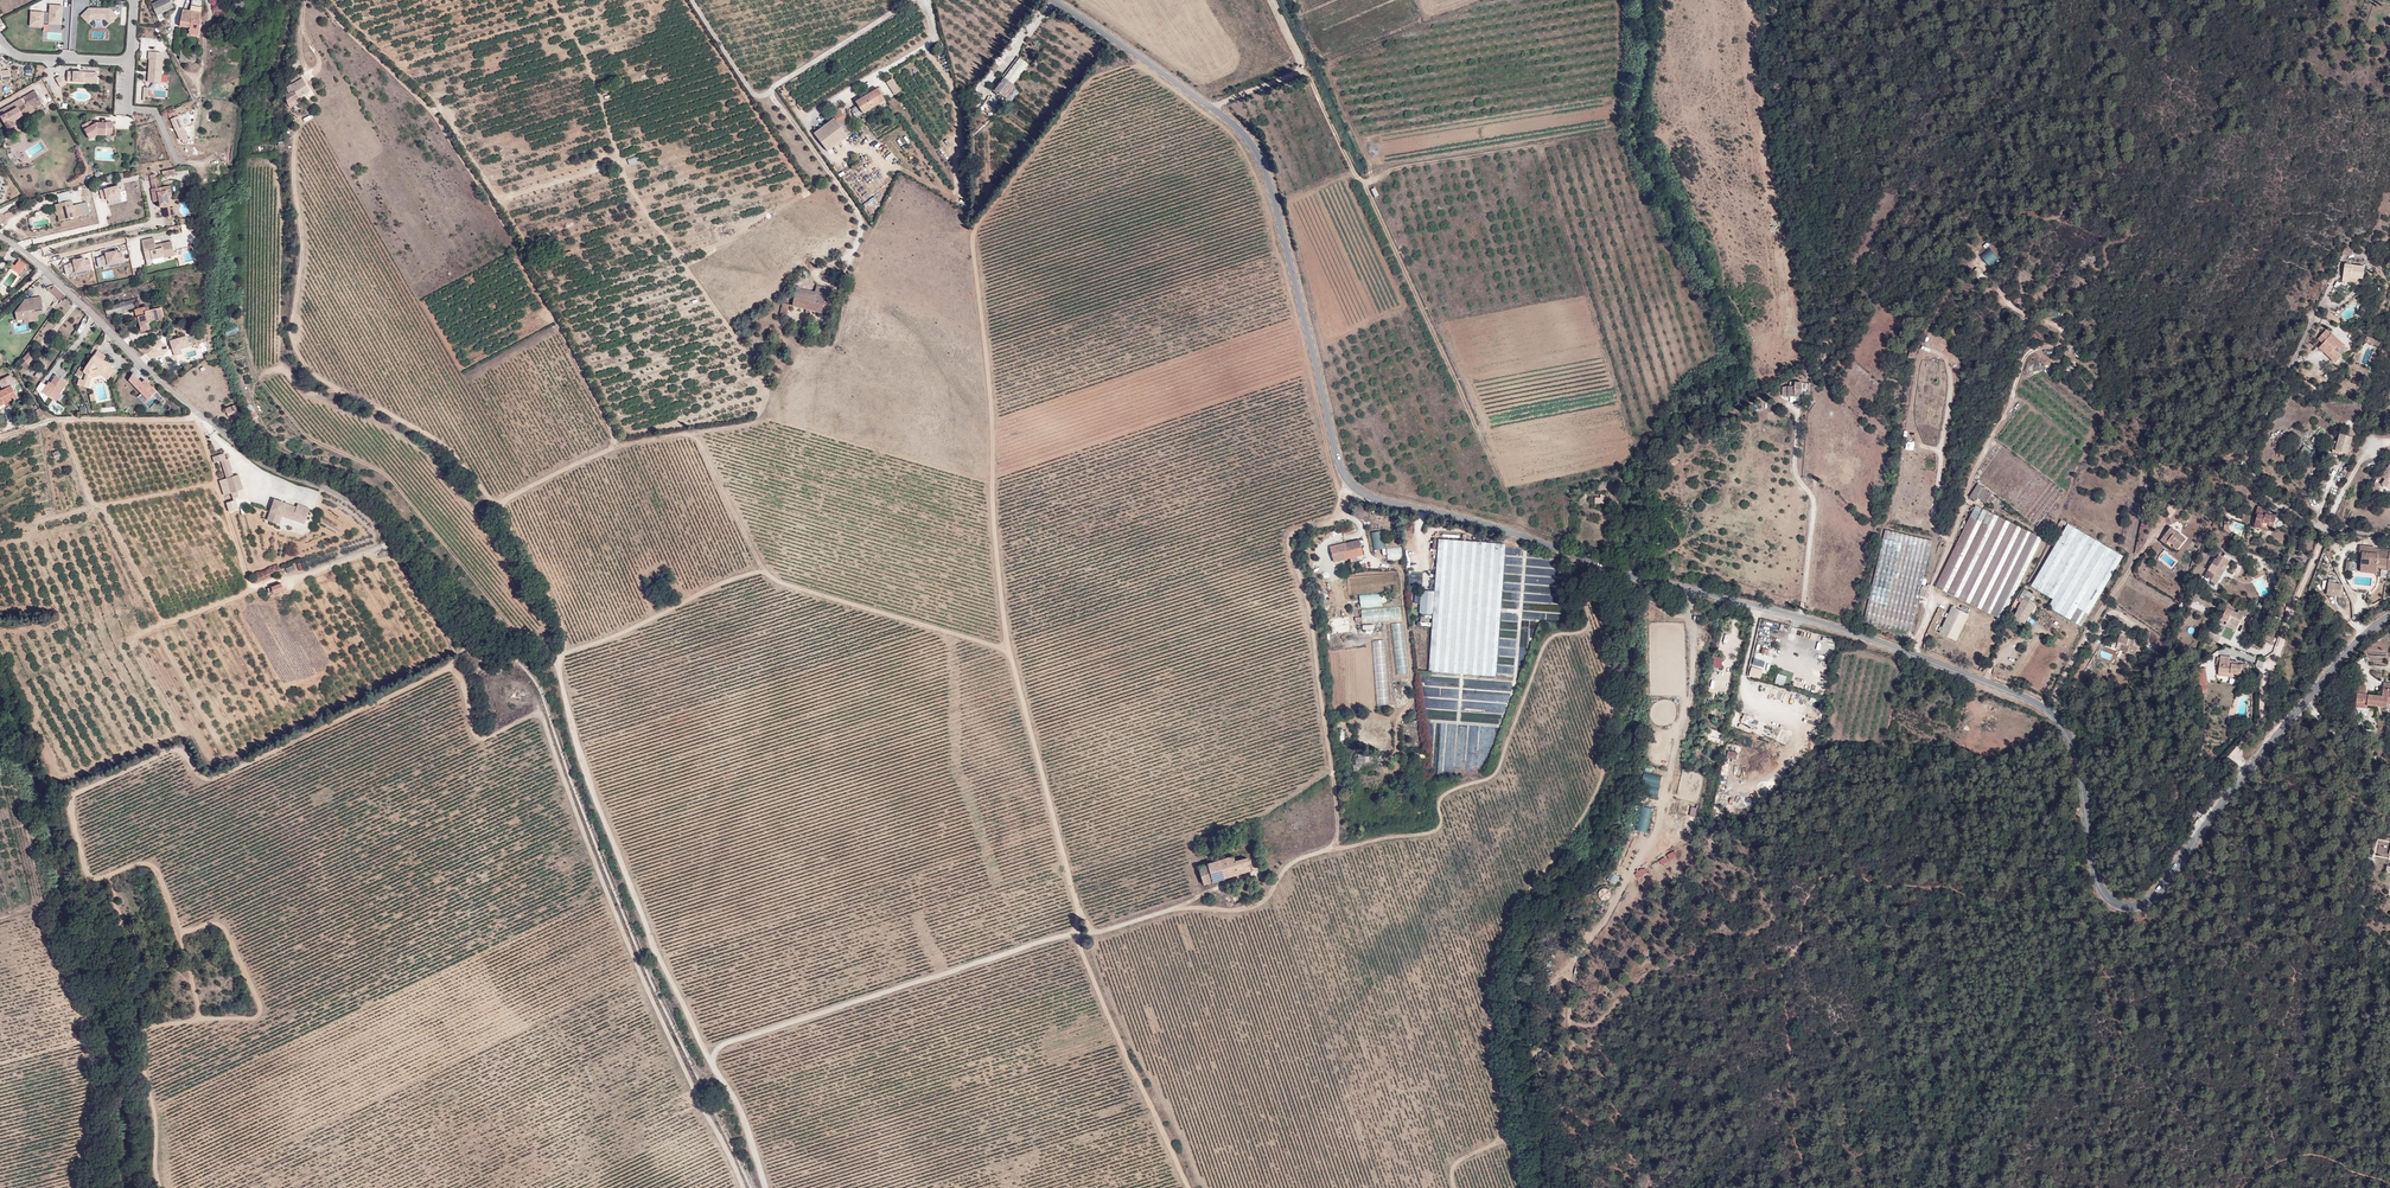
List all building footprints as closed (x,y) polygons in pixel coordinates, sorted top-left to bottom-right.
[(158,17),(159,20),(160,21),(166,18),(163,13),(173,8),(170,0),(160,0),(152,4),(158,17)] [(201,0),(192,0),(190,11),(183,9),(180,27),(190,28),(189,34),(199,36),(201,20),(200,20),(203,0),(201,0)] [(246,6),(245,0),(237,0),(234,1),(236,9),(246,6)] [(64,27),(65,7),(51,6),(51,14),(32,13),(31,29),(45,29),(44,32),(50,33),(51,26),(64,27)] [(117,17),(110,9),(89,9),(82,17),(89,24),(93,20),(105,20),(110,24),(117,17)] [(196,53),(180,51),(180,60),(195,61),(196,53)] [(149,52),(148,60),(149,60),(148,83),(161,84),(162,61),(164,61),(164,59),(161,53),(149,52)] [(1022,69),(1026,63),(1017,57),(1002,77),(1003,78),(994,90),(1002,96),(1011,84),(1015,79),(1019,74),(1022,69)] [(994,71),(998,66),(992,62),(988,67),(994,71)] [(10,79),(9,70),(1,71),(0,66),(0,80),(10,79)] [(77,73),(68,72),(67,82),(89,83),(89,78),(94,79),(94,73),(80,73),(80,74),(77,74),(77,73)] [(97,74),(94,73),(94,79),(89,78),(89,83),(97,83),(97,74)] [(292,85),(302,79),(300,75),(289,81),(292,85)] [(65,85),(61,77),(56,79),(61,87),(65,85)] [(1003,78),(1002,77),(993,90),(994,90),(1003,78)] [(899,91),(891,78),(886,81),(894,94),(899,91)] [(299,97),(309,91),(302,79),(292,85),(295,90),(299,97)] [(880,94),(876,88),(855,102),(862,113),(883,100),(880,94)] [(27,101),(37,95),(34,90),(23,97),(24,99),(25,102),(27,101)] [(295,90),(286,95),(287,105),(288,104),(295,100),(299,97),(295,90)] [(41,103),(37,95),(27,101),(32,109),(41,103)] [(997,100),(991,96),(988,100),(994,104),(997,100)] [(21,98),(9,105),(0,110),(0,114),(1,116),(25,102),(24,99),(23,100),(21,98)] [(25,102),(1,116),(8,128),(14,125),(12,121),(22,115),(32,109),(27,101),(25,102)] [(838,124),(844,121),(845,120),(840,110),(833,115),(838,124)] [(174,125),(180,140),(187,137),(186,134),(184,129),(178,116),(171,119),(171,120),(174,125)] [(833,118),(813,133),(827,151),(847,136),(838,124),(833,118)] [(81,126),(89,140),(97,135),(105,136),(105,135),(112,135),(113,123),(106,122),(106,124),(96,123),(93,125),(90,121),(81,126)] [(848,127),(844,121),(838,124),(843,131),(848,127)] [(148,176),(150,185),(158,184),(157,178),(155,179),(154,175),(148,176)] [(98,191),(101,200),(105,198),(106,201),(120,197),(117,186),(98,191)] [(165,192),(166,196),(170,196),(168,187),(160,188),(161,192),(165,192)] [(158,201),(158,204),(167,202),(166,196),(165,192),(161,192),(160,188),(159,188),(151,190),(150,190),(152,202),(158,201)] [(59,204),(71,201),(68,192),(57,194),(59,204)] [(869,214),(881,208),(876,198),(864,204),(869,214)] [(59,211),(57,212),(59,221),(83,215),(80,204),(73,206),(72,200),(71,201),(59,204),(58,204),(59,211)] [(167,202),(158,204),(158,208),(161,208),(162,218),(170,217),(169,209),(168,209),(167,202)] [(154,248),(153,246),(152,239),(140,241),(144,260),(150,259),(150,260),(162,257),(162,258),(173,256),(170,242),(159,244),(160,246),(154,248)] [(1981,258),(1989,267),(1999,259),(1991,249),(1981,258)] [(103,252),(104,254),(93,256),(95,266),(100,264),(100,262),(105,261),(105,263),(117,261),(121,260),(119,251),(115,252),(114,250),(103,252)] [(71,259),(71,261),(61,263),(63,272),(68,271),(68,269),(73,268),(73,270),(84,268),(89,267),(87,258),(82,259),(82,256),(71,259)] [(16,267),(14,270),(19,274),(25,265),(18,260),(14,265),(16,267)] [(2365,267),(2351,264),(2346,264),(2345,263),(2343,277),(2350,278),(2351,277),(2363,279),(2365,267)] [(1979,282),(1985,277),(1978,269),(1972,275),(1979,282)] [(816,285),(815,290),(814,292),(800,289),(801,287),(796,286),(792,306),(821,313),(824,298),(829,299),(831,289),(816,285)] [(61,302),(65,296),(54,286),(50,292),(61,302)] [(43,313),(41,297),(25,300),(16,313),(17,320),(24,319),(25,321),(38,320),(37,313),(43,313)] [(134,308),(133,303),(132,299),(121,302),(121,303),(123,311),(134,308)] [(107,316),(123,311),(121,303),(105,307),(107,316)] [(786,314),(789,304),(782,303),(779,313),(786,314)] [(149,323),(164,319),(161,307),(149,310),(149,307),(146,307),(146,306),(135,309),(136,316),(135,317),(136,321),(139,320),(142,331),(150,329),(149,323)] [(2323,343),(2321,345),(2330,353),(2336,346),(2339,349),(2344,344),(2332,333),(2331,334),(2326,330),(2318,338),(2323,343)] [(2379,346),(2380,343),(2367,336),(2365,340),(2379,346)] [(172,341),(174,355),(192,352),(190,338),(172,341)] [(1934,347),(1944,351),(1947,345),(1936,341),(1934,347)] [(2330,353),(2321,345),(2319,347),(2331,358),(2337,352),(2339,349),(2336,346),(2330,353)] [(35,357),(34,355),(36,353),(30,348),(28,350),(30,352),(23,359),(26,361),(22,366),(28,371),(32,366),(29,364),(35,357)] [(102,362),(103,360),(105,356),(97,351),(83,372),(86,374),(84,380),(90,382),(92,378),(102,375),(101,375),(103,372),(110,377),(114,370),(110,367),(109,367),(102,362)] [(2337,352),(2331,358),(2336,363),(2342,356),(2337,352)] [(39,379),(46,369),(41,366),(35,376),(39,379)] [(131,382),(136,376),(132,372),(128,379),(131,382)] [(36,389),(41,397),(43,393),(48,397),(53,400),(59,391),(60,392),(67,382),(57,375),(51,383),(49,387),(47,385),(41,382),(36,389)] [(142,383),(136,376),(131,382),(139,390),(141,388),(139,386),(142,383)] [(90,382),(84,380),(79,379),(77,384),(89,388),(90,382)] [(145,380),(142,383),(139,386),(141,388),(139,390),(143,394),(149,400),(157,392),(145,380)] [(1803,382),(1795,382),(1795,387),(1783,387),(1783,396),(1802,396),(1803,382)] [(8,402),(18,397),(12,386),(0,392),(0,407),(8,402)] [(149,400),(143,394),(139,398),(145,403),(149,400)] [(228,416),(234,414),(231,406),(230,407),(226,408),(228,416)] [(1977,479),(2015,509),(2016,508),(2048,439),(2053,428),(2020,408),(1997,438),(2004,444),(1977,479)] [(42,411),(39,413),(37,415),(41,420),(45,417),(42,411)] [(2352,436),(2340,433),(2335,450),(2348,454),(2352,436)] [(1907,451),(1915,452),(1916,443),(1908,442),(1907,451)] [(225,453),(214,456),(216,462),(222,460),(226,472),(232,470),(233,469),(229,458),(227,459),(225,453)] [(2381,477),(2389,482),(2389,464),(2381,477)] [(234,498),(237,497),(235,492),(237,491),(244,489),(239,474),(234,476),(232,470),(226,472),(227,477),(228,478),(220,480),(225,495),(232,492),(234,498)] [(1986,507),(1989,503),(1991,505),(1996,498),(1979,485),(1971,497),(1986,507)] [(301,515),(307,518),(310,507),(300,504),(299,507),(297,506),(284,502),(283,504),(279,503),(280,500),(275,499),(268,520),(278,523),(281,512),(300,518),(301,515)] [(238,502),(228,504),(231,514),(241,512),(238,502)] [(1976,505),(1942,574),(1940,579),(1975,596),(2010,522),(1976,505)] [(2276,516),(2270,515),(2266,513),(2266,511),(2267,508),(2260,507),(2257,506),(2256,513),(2258,513),(2255,524),(2268,527),(2273,528),(2276,516)] [(305,522),(307,518),(301,515),(300,518),(281,512),(278,523),(280,523),(283,514),(305,522)] [(1975,596),(2006,611),(2042,538),(2010,522),(1975,596)] [(2088,539),(2089,536),(2068,523),(2031,586),(2053,599),(2048,606),(2057,612),(2076,567),(2088,539)] [(2224,523),(2224,529),(2229,534),(2232,531),(2229,529),(2229,524),(2224,523)] [(2171,527),(2164,536),(2174,544),(2172,546),(2177,550),(2186,539),(2171,527)] [(1381,532),(1371,533),(1373,551),(1383,549),(1381,532)] [(2123,556),(2089,536),(2088,539),(2076,567),(2057,612),(2081,626),(2123,556)] [(2174,544),(2164,536),(2160,540),(2165,544),(2165,543),(2171,548),(2172,546),(2174,544)] [(1495,674),(1505,543),(1438,537),(1435,590),(1421,589),(1420,611),(1433,612),(1429,670),(1495,674)] [(1362,553),(1359,539),(1331,546),(1334,560),(1362,553)] [(2375,549),(2375,548),(2360,546),(2359,552),(2362,552),(2360,571),(2376,573),(2377,565),(2377,562),(2387,563),(2387,566),(2387,569),(2389,569),(2389,551),(2389,550),(2379,549),(2378,551),(2375,551),(2375,549)] [(1388,549),(1388,559),(1402,558),(1401,548),(1388,549)] [(2222,569),(2224,570),(2229,560),(2219,554),(2216,559),(2215,558),(2204,577),(2216,584),(2223,573),(2221,571),(2222,569)] [(288,573),(296,570),(294,565),(286,568),(288,573)] [(2002,619),(2006,611),(1975,596),(1940,579),(1938,587),(2002,619)] [(2342,584),(2328,583),(2327,595),(2340,596),(2342,584)] [(285,590),(283,584),(268,588),(271,595),(285,590)] [(2016,598),(2033,608),(2035,605),(2028,601),(2033,593),(2024,587),(2016,598)] [(1921,588),(1919,595),(1926,597),(1929,590),(1921,588)] [(1361,608),(1382,606),(1382,593),(1361,595),(1361,608)] [(2016,598),(2008,611),(2017,617),(2017,619),(2024,623),(2033,608),(2016,598)] [(1402,606),(1385,607),(1386,620),(1402,619),(1402,606)] [(1363,622),(1385,621),(1385,607),(1362,608),(1363,622)] [(2221,619),(2226,621),(2237,627),(2240,622),(2241,620),(2243,621),(2248,612),(2239,608),(2237,613),(2227,607),(2221,619)] [(1952,608),(1940,637),(1958,644),(1970,616),(1952,608)] [(1533,609),(1523,610),(1526,629),(1538,627),(1537,621),(1542,620),(1541,612),(1533,614),(1533,609)] [(1348,618),(1330,620),(1331,634),(1350,632),(1348,618)] [(2237,627),(2226,621),(2225,624),(2236,629),(2237,627)] [(1401,625),(1391,626),(1396,676),(1406,675),(1401,625)] [(1802,630),(1801,634),(1816,639),(1817,634),(1802,630)] [(2207,636),(2218,642),(2222,636),(2210,630),(2207,636)] [(2122,643),(2119,650),(2134,655),(2137,648),(2127,645),(2129,638),(2120,636),(2118,642),(2122,643)] [(1382,641),(1372,642),(1376,705),(1387,704),(1382,641)] [(1711,666),(1721,670),(1725,659),(1715,655),(1711,666)] [(2229,662),(2229,660),(2229,657),(2220,655),(2219,672),(2235,673),(2235,677),(2246,678),(2247,664),(2237,663),(2237,664),(2231,664),(2231,662),(2229,662)] [(1767,681),(1771,668),(1764,666),(1763,669),(1752,666),(1749,675),(1767,681)] [(1777,684),(1785,687),(1788,677),(1779,675),(1777,684)] [(2383,683),(2382,697),(2366,695),(2366,686),(2358,685),(2356,707),(2367,708),(2367,704),(2387,706),(2388,703),(2389,704),(2389,684),(2383,683)] [(1736,759),(1738,753),(1728,751),(1726,757),(1736,759)] [(1216,847),(1212,836),(1201,840),(1205,851),(1216,847)] [(1245,858),(1243,853),(1199,867),(1203,884),(1250,870),(1247,857),(1245,858)]
